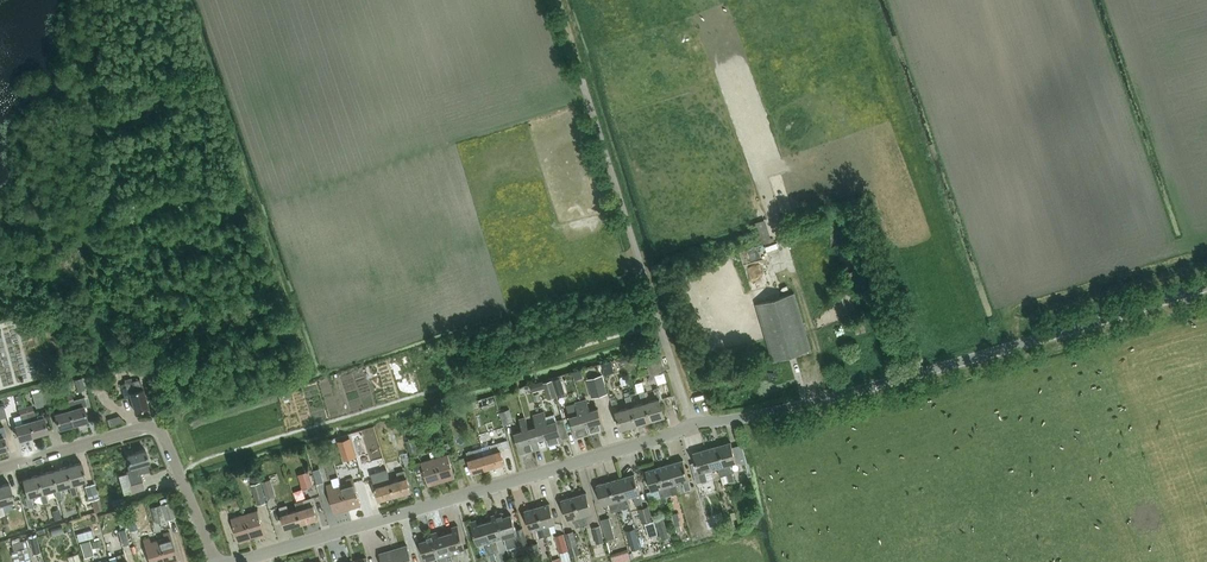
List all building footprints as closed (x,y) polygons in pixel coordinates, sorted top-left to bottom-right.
[(766,219),(755,223),(761,241),(763,241),(765,244),(774,241),(773,238),(772,238),(766,219)] [(811,350),(794,293),(756,304),(773,361),(811,350)] [(655,352),(645,354),(651,375),(661,372),(667,373),(667,372),(660,350),(655,352)] [(605,375),(614,372),(611,361),(602,363),(605,375)] [(577,377),(588,376),(587,368),(576,369),(577,377)] [(94,391),(115,385),(111,372),(90,378),(94,391)] [(602,375),(588,379),(593,397),(607,393),(602,375)] [(86,389),(83,377),(75,379),(79,391),(86,389)] [(561,377),(553,379),(558,397),(566,395),(561,377)] [(149,408),(143,389),(140,379),(132,382),(131,378),(124,380),(125,383),(121,385),(125,398),(131,397),(135,412),(149,408)] [(548,399),(557,396),(553,380),(544,383),(545,388),(548,399)] [(545,388),(544,383),(543,381),(531,384),(533,392),(545,388)] [(648,402),(654,419),(665,416),(660,399),(663,398),(660,387),(654,389),(657,399),(648,402)] [(56,402),(52,388),(43,391),(47,404),(56,402)] [(45,405),(41,391),(32,393),(36,407),(45,405)] [(643,403),(634,406),(639,424),(654,419),(648,402),(645,391),(640,393),(643,403)] [(65,396),(67,404),(69,410),(74,425),(88,421),(83,406),(76,408),(74,402),(72,394),(65,396)] [(61,406),(67,404),(65,396),(58,398),(61,406)] [(639,424),(634,406),(631,396),(626,397),(628,408),(616,411),(621,429),(639,424)] [(581,401),(590,433),(604,429),(598,408),(590,411),(587,399),(581,401)] [(576,437),(590,433),(581,401),(567,405),(570,417),(576,437)] [(26,407),(34,436),(48,432),(44,417),(36,419),(32,405),(26,407)] [(34,436),(26,407),(19,409),(23,423),(16,425),(20,440),(34,436)] [(514,422),(510,409),(500,412),(504,425),(514,422)] [(74,425),(69,410),(55,414),(60,429),(74,425)] [(539,413),(548,445),(563,441),(562,438),(557,421),(548,423),(545,412),(539,413)] [(535,449),(548,445),(539,413),(533,415),(537,427),(529,429),(535,449)] [(535,449),(529,429),(526,417),(520,419),(523,431),(514,433),(521,454),(535,449)] [(564,419),(557,421),(562,438),(569,436),(564,419)] [(351,437),(338,441),(344,461),(357,457),(351,437)] [(419,455),(414,439),(407,441),(412,457),(419,455)] [(493,452),(485,455),(489,468),(505,463),(501,450),(510,447),(508,440),(491,445),(493,452)] [(731,442),(718,446),(727,475),(733,473),(730,464),(737,462),(731,442)] [(727,475),(718,446),(706,449),(712,469),(718,468),(720,477),(727,475)] [(712,469),(706,449),(693,453),(702,482),(708,480),(706,471),(712,469)] [(130,485),(143,482),(140,474),(150,471),(147,463),(149,463),(145,450),(127,455),(130,466),(128,467),(130,477),(128,477),(130,485)] [(474,450),(467,452),(469,459),(473,473),(489,468),(485,455),(476,457),(474,450)] [(455,478),(449,458),(448,454),(435,458),(442,482),(455,478)] [(409,457),(403,459),(405,467),(412,465),(409,457)] [(442,482),(435,458),(422,462),(429,485),(442,482)] [(671,464),(677,484),(682,482),(685,491),(692,489),(683,460),(671,464)] [(81,463),(67,467),(72,484),(69,485),(72,496),(77,494),(74,484),(86,480),(81,463)] [(671,464),(658,467),(667,497),(679,493),(677,484),(671,464)] [(72,484),(67,467),(52,471),(57,489),(54,489),(57,500),(63,498),(60,488),(69,485),(72,484)] [(667,497),(658,467),(646,471),(652,491),(658,489),(661,498),(667,497)] [(52,471),(38,475),(43,493),(40,494),(43,504),(48,502),(45,492),(54,489),(57,489),(52,471)] [(309,471),(301,473),(306,488),(314,486),(309,471)] [(391,482),(395,495),(411,491),(407,477),(407,478),(405,471),(398,473),(400,480),(391,482)] [(733,473),(727,475),(729,482),(735,480),(733,473)] [(622,478),(627,498),(633,496),(636,505),(643,503),(634,474),(622,478)] [(43,493),(38,475),(23,479),(28,496),(25,497),(29,508),(34,506),(31,496),(40,494),(43,493)] [(322,475),(315,478),(317,484),(324,482),(322,475)] [(723,484),(729,482),(727,475),(720,477),(723,484)] [(262,481),(268,499),(277,496),(271,478),(262,481)] [(348,484),(341,486),(348,510),(362,506),(353,478),(347,480),(348,484)] [(395,495),(391,482),(383,485),(381,478),(374,480),(376,487),(375,487),(379,500),(395,495)] [(622,478),(609,481),(618,511),(630,507),(627,498),(622,478)] [(618,511),(609,481),(597,485),(603,505),(609,503),(612,513),(618,511)] [(252,485),(258,505),(267,503),(261,482),(252,485)] [(2,516),(5,515),(2,504),(14,501),(9,483),(0,486),(0,516),(2,516)] [(95,483),(85,486),(89,501),(99,498),(95,483)] [(335,514),(348,510),(341,486),(335,488),(333,484),(327,486),(335,514)] [(574,497),(582,526),(588,524),(586,515),(592,513),(586,493),(574,497)] [(151,508),(155,523),(175,517),(169,496),(159,499),(160,505),(151,508)] [(112,507),(125,503),(124,497),(110,502),(112,507)] [(582,526),(574,497),(561,500),(567,520),(573,519),(576,528),(582,526)] [(298,510),(302,523),(318,518),(314,505),(313,505),(311,498),(304,500),(306,507),(298,510)] [(537,507),(546,537),(552,535),(549,526),(556,524),(550,504),(537,507)] [(302,523),(298,510),(289,512),(287,505),(280,507),(282,514),(282,515),(286,528),(302,523)] [(654,521),(650,506),(639,508),(643,523),(645,523),(654,521)] [(546,537),(537,507),(524,511),(530,531),(537,529),(539,538),(546,537)] [(258,510),(245,514),(252,538),(265,534),(258,510)] [(715,527),(730,522),(726,510),(711,514),(715,527)] [(59,511),(52,514),(54,520),(61,518),(59,511)] [(497,514),(504,538),(507,549),(527,543),(523,527),(516,529),(511,515),(504,517),(502,512),(497,514)] [(679,513),(672,515),(676,528),(677,531),(682,530),(680,520),(681,520),(679,513)] [(245,514),(232,518),(239,542),(252,538),(245,514)] [(493,520),(485,522),(494,553),(499,551),(496,540),(504,538),(497,514),(491,516),(493,520)] [(138,529),(134,515),(126,517),(130,531),(138,529)] [(664,519),(656,521),(662,540),(670,538),(664,519)] [(489,554),(494,553),(485,522),(478,525),(476,520),(471,522),(477,545),(485,543),(489,554)] [(645,523),(649,537),(658,534),(654,521),(645,523)] [(446,534),(454,561),(460,561),(457,551),(465,549),(458,526),(452,527),(454,532),(446,534)] [(600,526),(592,528),(597,544),(605,542),(600,526)] [(61,527),(49,531),(51,536),(63,533),(61,527)] [(131,545),(126,528),(118,530),(123,548),(131,545)] [(79,541),(95,537),(93,530),(77,534),(79,541)] [(574,531),(565,534),(571,556),(580,554),(574,531)] [(169,541),(166,532),(159,534),(161,539),(154,541),(161,561),(170,561),(175,561),(169,541)] [(446,534),(439,536),(437,532),(432,533),(439,557),(446,555),(449,561),(454,561),(446,534)] [(39,544),(35,545),(31,533),(25,535),(27,540),(13,544),(15,551),(12,551),(14,559),(19,557),(21,561),(27,561),(31,561),(29,555),(42,552),(40,546),(39,544)] [(432,533),(426,535),(428,540),(420,542),(426,561),(432,561),(431,559),(439,557),(432,533)] [(564,534),(555,537),(560,553),(560,552),(568,550),(569,550),(564,534)] [(641,547),(638,534),(628,537),(632,550),(641,547)] [(154,541),(150,542),(149,537),(140,540),(143,549),(147,561),(161,561),(154,541)] [(100,540),(92,542),(94,549),(101,547),(100,540)] [(90,541),(81,543),(85,558),(95,555),(90,541)] [(542,557),(538,543),(528,545),(532,560),(542,557)] [(399,561),(412,561),(407,546),(395,549),(399,561)] [(395,549),(379,554),(382,561),(399,561),(395,549)] [(560,552),(563,561),(568,561),(571,561),(568,550),(560,552)] [(127,560),(126,561),(124,553),(117,556),(119,561),(127,561),(127,560)] [(68,556),(70,561),(80,561),(78,554),(68,556)]
